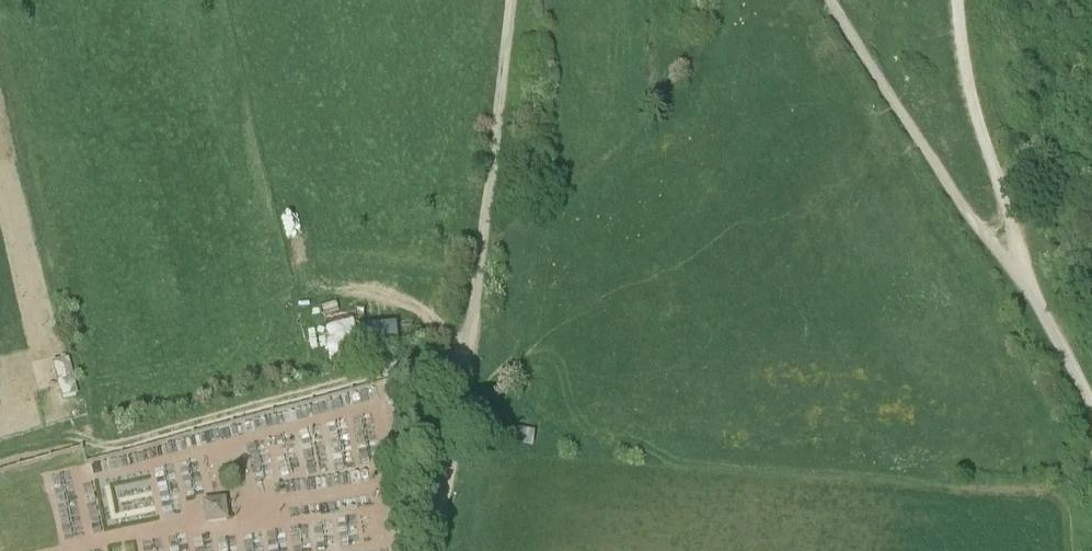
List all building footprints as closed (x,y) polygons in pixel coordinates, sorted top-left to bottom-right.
[(228,503),(225,480),(201,483),(204,506),(228,503)]
